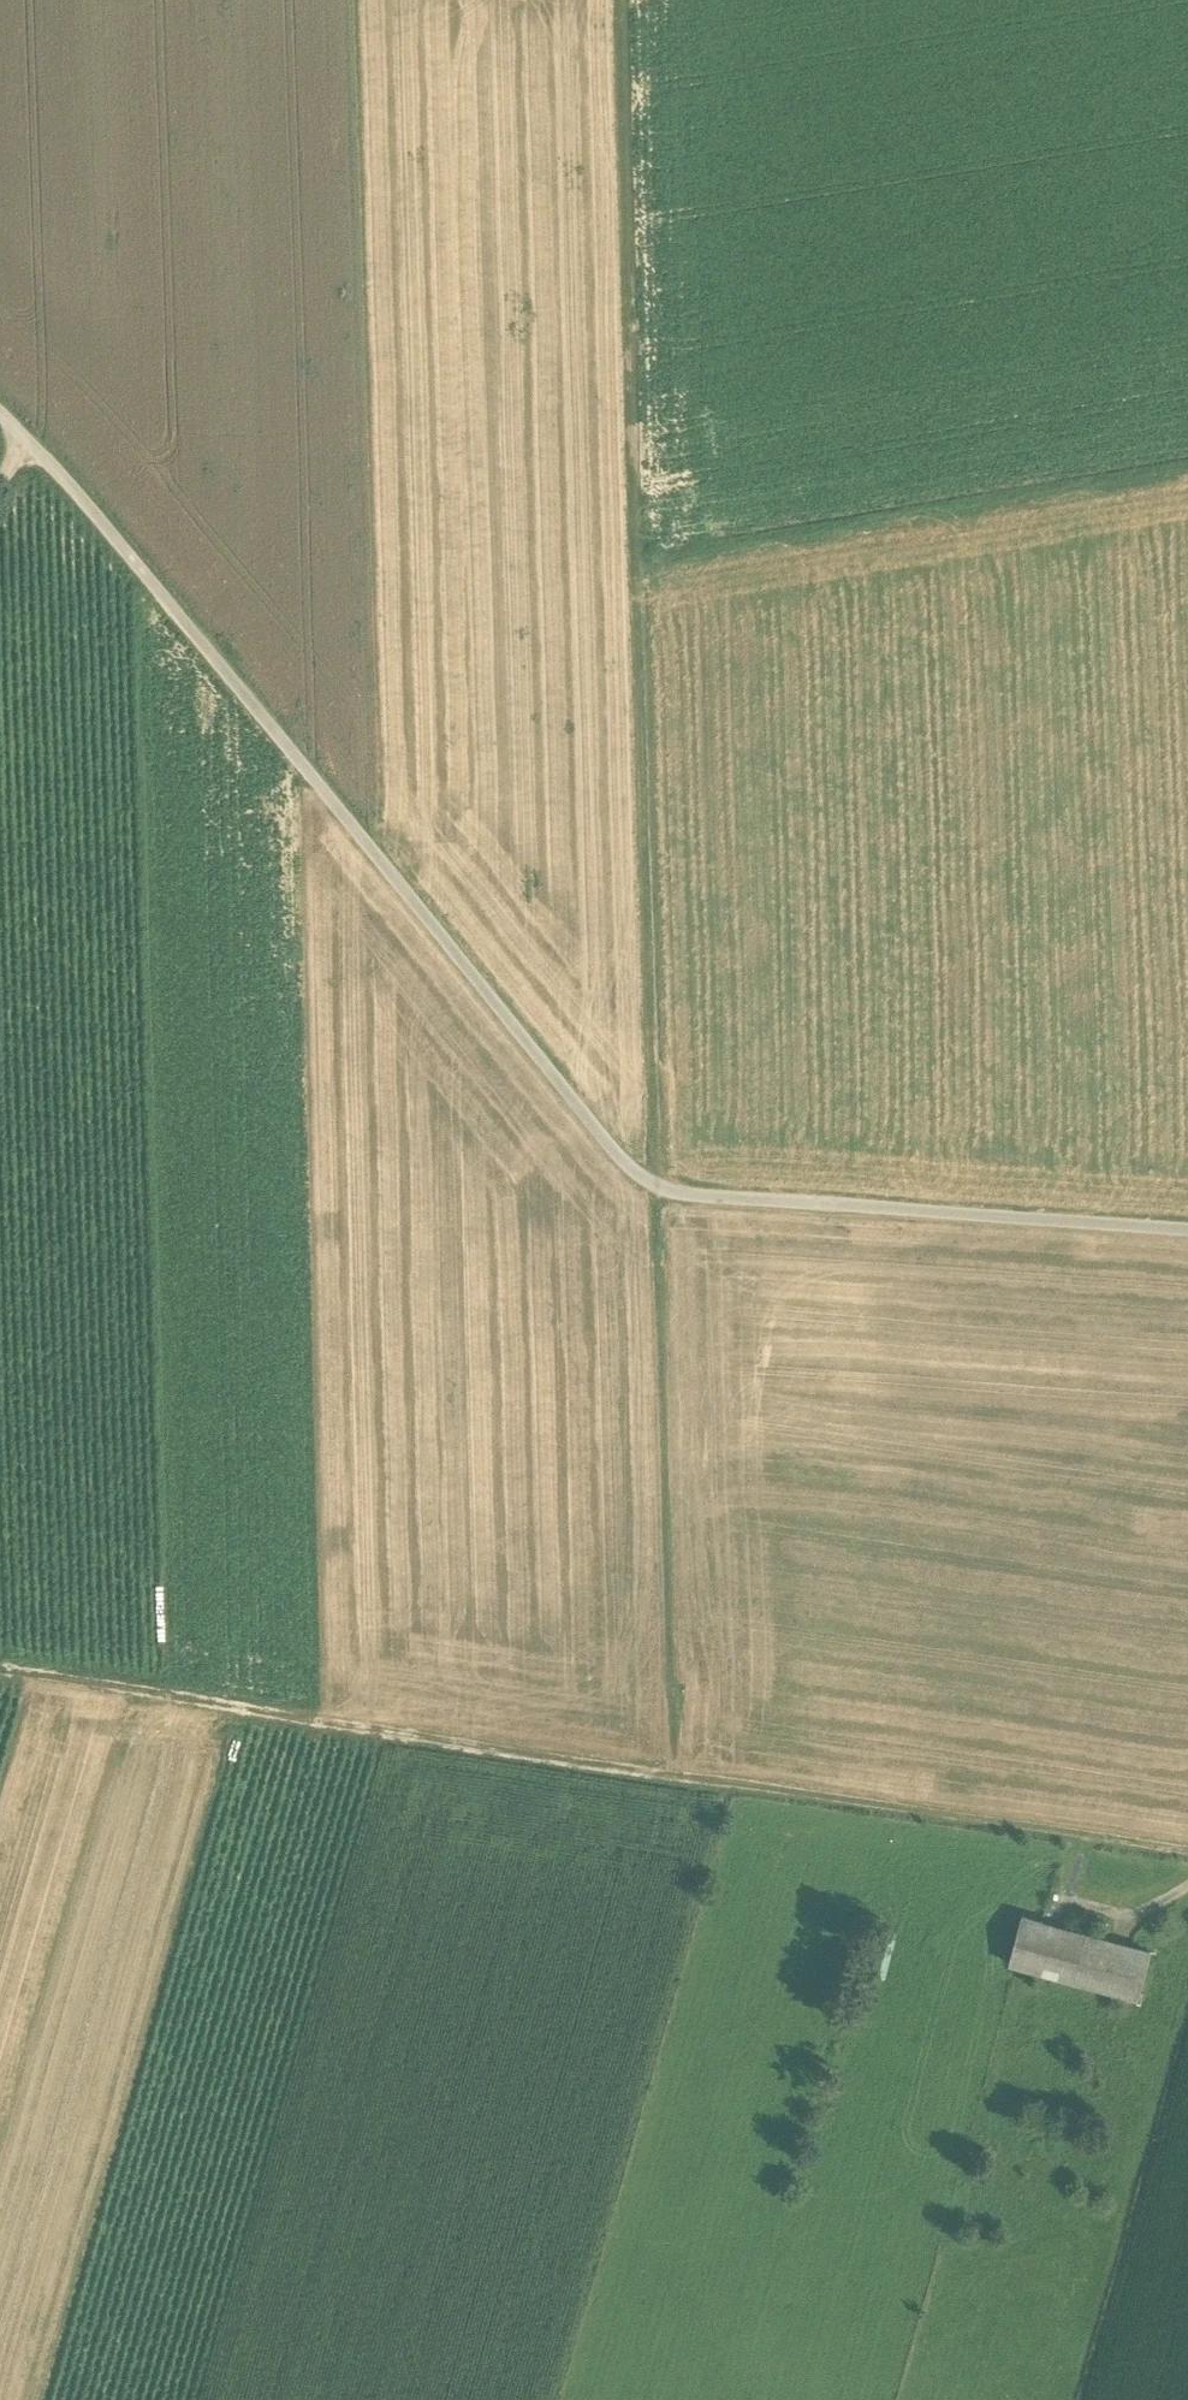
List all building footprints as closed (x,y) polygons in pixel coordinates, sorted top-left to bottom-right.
[(1163,1970),(1033,1935),(1020,1985),(1148,2021),(1163,1970)]
